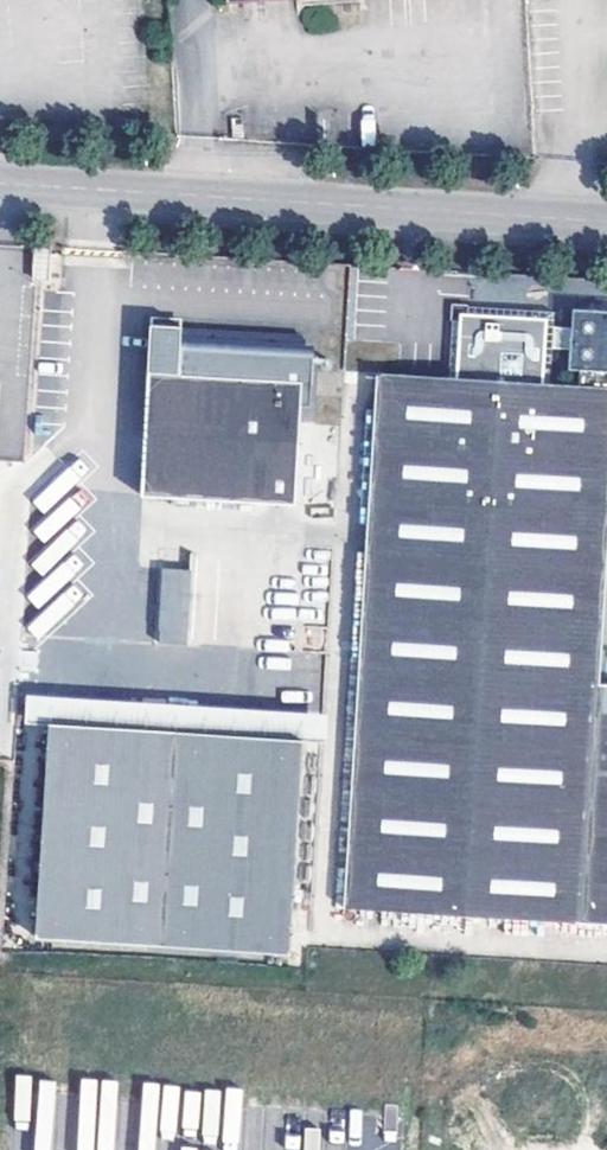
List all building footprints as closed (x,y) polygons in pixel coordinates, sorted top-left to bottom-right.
[(54,249),(45,249),(34,248),(32,279),(43,279),(50,279),(54,249)] [(606,371),(606,310),(573,308),(571,332),(570,353),(569,369),(581,369),(606,371)] [(570,353),(571,332),(552,330),(552,318),(469,311),(468,325),(454,324),(451,376),(551,383),(553,353),(570,353)] [(156,321),(145,495),(294,503),(306,334),(184,326),(185,322),(156,321)] [(579,385),(606,387),(606,371),(581,369),(579,385)] [(606,581),(606,387),(579,385),(551,383),(451,376),(380,371),(342,910),(606,924),(606,681),(600,681),(606,581)] [(181,549),(181,568),(158,568),(158,644),(194,643),(193,549),(181,549)] [(324,714),(27,695),(25,723),(50,725),(303,741),(322,742),(324,714)] [(303,741),(50,725),(36,940),(289,956),(303,741)]
